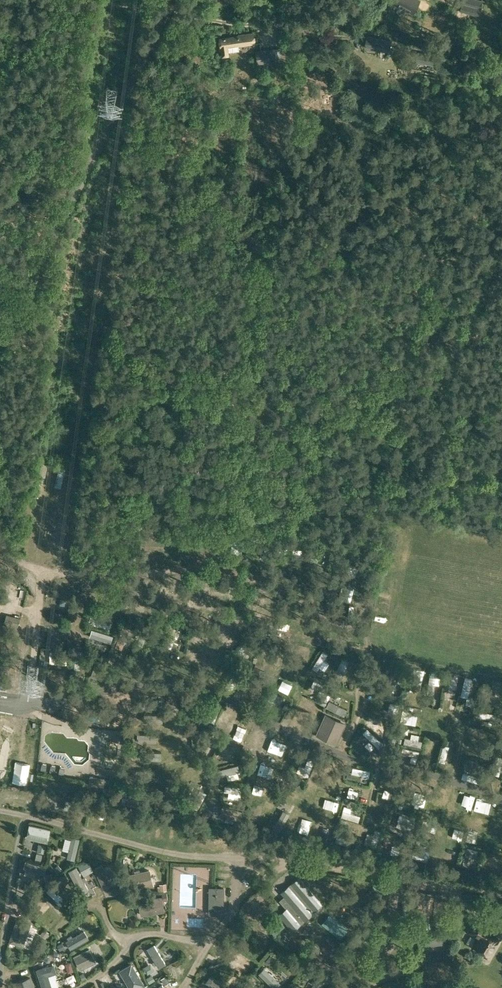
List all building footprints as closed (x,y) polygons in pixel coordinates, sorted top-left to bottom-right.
[(412,11),(418,0),(389,0),(412,11)] [(482,0),(480,0),(463,0),(460,10),(478,15),(482,0)] [(227,47),(238,46),(255,43),(253,32),(239,34),(239,35),(218,38),(220,48),(221,48),(222,56),(228,55),(228,52),(227,47)] [(365,46),(389,51),(391,40),(367,35),(365,46)] [(280,48),(269,49),(269,48),(255,50),(257,64),(271,62),(270,58),(275,57),(276,60),(281,60),(280,48)] [(417,51),(416,62),(432,64),(434,54),(417,51)] [(73,622),(78,611),(73,609),(74,607),(70,605),(68,608),(70,608),(65,619),(73,622)] [(4,621),(18,626),(20,618),(7,614),(4,621)] [(90,616),(88,623),(108,630),(111,623),(90,616)] [(170,625),(164,647),(171,649),(177,627),(170,625)] [(144,626),(136,644),(141,646),(149,628),(144,626)] [(194,626),(187,642),(193,644),(197,634),(199,630),(199,628),(194,626)] [(122,628),(115,647),(122,649),(129,630),(122,628)] [(92,630),(89,637),(111,643),(113,636),(92,630)] [(21,641),(21,644),(17,644),(17,655),(27,654),(27,641),(21,641)] [(243,642),(233,654),(238,657),(248,645),(243,642)] [(279,645),(273,646),(276,660),(282,659),(279,645)] [(38,646),(37,655),(46,656),(47,647),(38,646)] [(291,662),(302,666),(308,652),(298,647),(291,662)] [(322,650),(312,667),(317,670),(327,653),(322,650)] [(76,651),(73,669),(80,670),(82,652),(76,651)] [(343,658),(334,678),(340,681),(348,662),(349,661),(343,658)] [(96,661),(90,677),(96,679),(101,663),(96,661)] [(236,668),(224,687),(230,691),(242,672),(236,668)] [(398,669),(386,686),(391,689),(397,681),(403,672),(398,669)] [(447,674),(445,692),(451,693),(451,689),(453,677),(453,675),(447,674)] [(248,684),(251,677),(246,675),(243,681),(248,684)] [(429,675),(426,692),(432,693),(434,684),(435,676),(430,675),(429,675)] [(14,692),(15,676),(5,676),(5,692),(14,692)] [(465,678),(461,695),(468,697),(472,680),(465,678)] [(311,682),(309,687),(322,693),(324,687),(311,682)] [(273,691),(264,705),(269,708),(272,702),(277,694),(273,691)] [(139,699),(139,707),(158,707),(158,700),(139,699)] [(196,699),(191,719),(198,721),(203,701),(196,699)] [(329,700),(325,706),(344,715),(347,708),(329,700)] [(215,704),(209,720),(214,722),(220,706),(215,704)] [(479,711),(478,717),(489,718),(497,720),(498,720),(499,714),(479,711)] [(337,743),(346,722),(325,713),(315,734),(337,743)] [(144,714),(144,722),(163,722),(163,714),(144,714)] [(224,726),(224,727),(228,730),(236,718),(232,715),(228,720),(224,726)] [(100,726),(101,717),(86,716),(86,725),(100,726)] [(296,722),(302,727),(306,722),(300,717),(296,722)] [(244,730),(250,734),(255,724),(249,721),(244,730)] [(389,736),(387,743),(394,745),(398,727),(392,726),(392,727),(389,736)] [(367,729),(363,734),(379,749),(383,744),(367,729)] [(204,731),(202,739),(221,744),(223,737),(204,731)] [(137,734),(137,742),(156,742),(156,734),(137,734)] [(255,752),(254,753),(260,756),(268,736),(262,734),(258,744),(255,752)] [(404,737),(403,743),(420,747),(421,741),(417,740),(410,738),(404,737)] [(168,742),(171,751),(176,750),(173,740),(168,742)] [(227,742),(226,748),(229,749),(237,750),(242,751),(243,745),(227,742)] [(283,755),(287,750),(275,742),(272,748),(283,755)] [(443,745),(439,761),(445,762),(449,746),(443,745)] [(402,747),(401,753),(417,756),(418,750),(402,747)] [(304,767),(302,774),(307,776),(313,759),(307,757),(304,767)] [(493,774),(498,775),(501,766),(501,763),(501,758),(498,757),(493,774)] [(13,777),(27,780),(30,763),(16,761),(13,777)] [(238,765),(218,770),(220,777),(228,775),(237,772),(239,772),(238,765)] [(353,767),(352,774),(370,777),(371,771),(353,767)] [(463,772),(461,778),(482,784),(483,778),(463,772)] [(105,778),(89,776),(89,780),(89,784),(104,786),(105,778)] [(390,791),(388,798),(393,800),(399,780),(394,779),(390,791)] [(137,795),(139,789),(126,785),(124,791),(137,795)] [(169,786),(162,787),(164,802),(170,801),(169,786)] [(438,799),(445,799),(445,794),(449,794),(449,786),(437,787),(438,799)] [(325,802),(340,805),(343,792),(327,789),(325,802)] [(15,790),(14,795),(35,799),(36,793),(15,790)] [(194,801),(191,807),(198,810),(206,794),(200,790),(194,801)] [(123,797),(121,804),(140,807),(141,801),(123,797)] [(464,800),(462,805),(471,810),(474,806),(464,800)] [(67,801),(65,810),(86,815),(88,806),(67,801)] [(223,805),(220,814),(241,820),(243,812),(223,805)] [(473,827),(489,830),(492,810),(476,807),(473,827)] [(282,810),(273,828),(280,832),(289,814),(282,810)] [(343,811),(341,816),(358,821),(360,815),(350,812),(343,811)] [(400,815),(398,820),(408,825),(413,827),(416,822),(400,815)] [(117,816),(113,834),(119,835),(123,818),(117,816)] [(130,819),(124,837),(132,839),(137,821),(130,819)] [(30,824),(27,838),(49,842),(51,829),(30,824)] [(162,826),(159,843),(164,844),(167,828),(162,826)] [(150,827),(146,843),(152,844),(156,829),(150,827)] [(373,835),(370,846),(376,847),(381,832),(375,830),(373,835)] [(186,831),(180,832),(182,851),(188,851),(186,831)] [(337,836),(335,841),(353,847),(355,841),(337,836)] [(69,851),(67,858),(74,860),(79,840),(72,839),(72,840),(69,851)] [(46,846),(39,844),(38,851),(45,853),(46,846)] [(467,848),(463,865),(469,866),(471,858),(473,850),(467,848)] [(42,854),(34,852),(33,859),(41,861),(42,854)] [(26,860),(23,868),(25,869),(36,872),(40,873),(44,874),(47,867),(26,860)] [(216,863),(216,878),(228,879),(229,864),(216,863)] [(103,865),(94,869),(103,887),(111,884),(106,873),(103,867),(103,865)] [(76,866),(68,870),(79,890),(86,886),(81,876),(78,871),(76,866)] [(135,873),(126,875),(129,890),(153,885),(150,870),(141,872),(140,870),(135,871),(135,873)] [(201,882),(208,880),(207,872),(199,874),(201,882)] [(305,884),(299,877),(295,880),(280,892),(284,896),(278,901),(285,908),(278,914),(293,931),(322,904),(305,884)] [(51,886),(46,891),(62,906),(67,901),(59,894),(58,892),(54,888),(51,886)] [(224,888),(210,888),(210,914),(224,914),(224,888)] [(137,899),(140,915),(164,911),(162,895),(137,899)] [(253,918),(267,907),(261,900),(247,911),(253,918)] [(31,903),(27,908),(39,918),(43,913),(39,910),(35,907),(31,903)] [(285,925),(277,916),(266,925),(275,933),(285,925)] [(30,921),(17,917),(9,941),(22,945),(30,921)] [(346,933),(334,922),(329,928),(341,938),(346,933)] [(496,933),(476,922),(471,931),(480,937),(475,947),(489,954),(498,937),(494,935),(496,933)] [(441,928),(416,931),(418,946),(443,943),(441,928)] [(49,932),(44,929),(41,935),(46,938),(49,932)] [(69,940),(66,941),(71,949),(89,939),(84,931),(73,937),(69,940)] [(154,944),(147,948),(159,968),(166,964),(154,944)] [(74,954),(81,967),(95,960),(89,947),(74,954)] [(233,950),(229,956),(243,965),(246,967),(250,969),(254,963),(233,950)] [(49,976),(58,973),(55,964),(37,970),(43,987),(53,987),(49,976)] [(143,983),(131,964),(120,970),(130,987),(136,987),(143,983)] [(175,966),(169,970),(175,979),(180,976),(175,966)] [(258,974),(273,987),(276,987),(281,983),(264,967),(258,974)] [(144,976),(150,974),(148,968),(142,971),(144,976)] [(119,969),(113,972),(121,987),(128,987),(119,969)] [(312,987),(322,987),(328,977),(321,972),(312,987)] [(205,982),(212,987),(227,987),(212,975),(205,982)] [(166,976),(161,980),(165,986),(170,982),(166,976)] [(9,982),(11,987),(33,987),(30,977),(9,982)]
